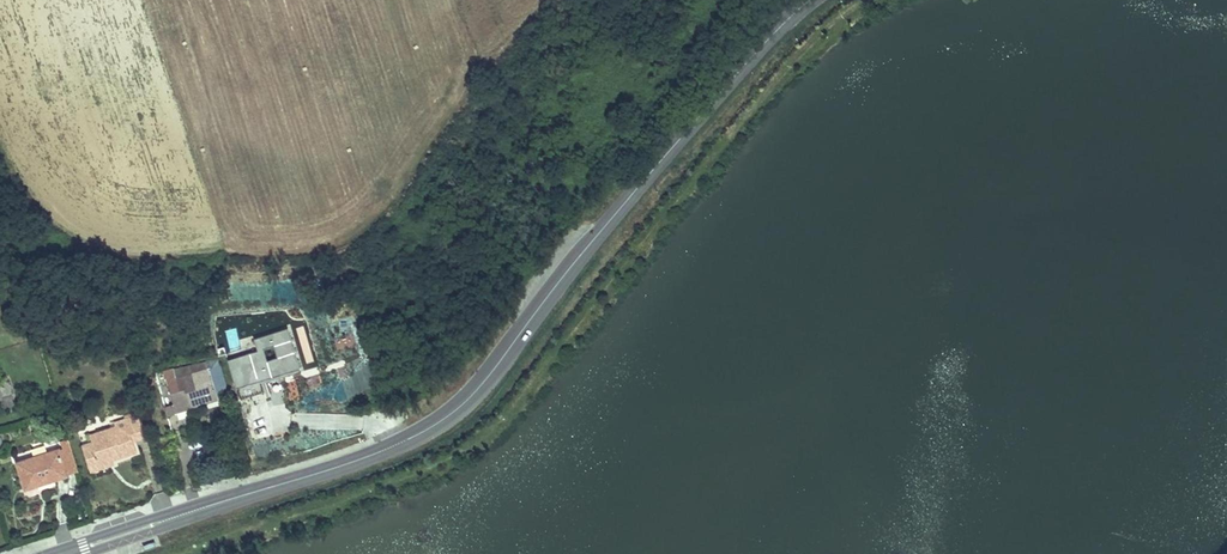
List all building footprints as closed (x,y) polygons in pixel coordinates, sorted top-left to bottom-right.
[(262,390),(259,380),(267,377),(300,367),(288,329),(255,339),(259,351),(229,360),(237,386),(240,386),(243,396),(262,390)] [(224,346),(218,348),(220,356),(226,353),(224,346)] [(226,395),(213,356),(162,374),(170,399),(172,405),(164,408),(168,417),(188,410),(187,408),(226,395)] [(89,435),(92,441),(98,461),(100,466),(139,453),(134,443),(149,439),(141,419),(134,422),(132,417),(115,422),(117,427),(89,435)] [(98,461),(92,441),(82,444),(89,464),(98,461)] [(78,471),(69,445),(17,464),(26,488),(78,471)]
